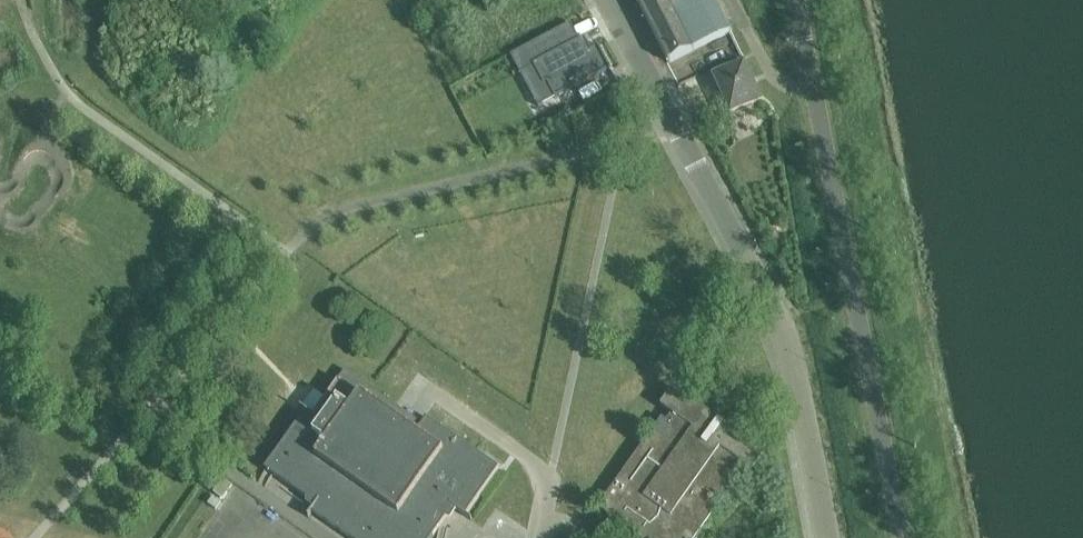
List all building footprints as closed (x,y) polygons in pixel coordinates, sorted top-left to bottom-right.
[(669,64),(727,32),(711,0),(637,0),(669,64)] [(570,24),(510,56),(520,74),(533,67),(544,86),(547,84),(555,100),(609,71),(610,72),(612,71),(598,46),(596,47),(597,48),(592,51),(585,38),(579,41),(570,24)] [(713,79),(732,116),(763,101),(744,63),(713,79)] [(316,506),(311,512),(348,537),(433,537),(453,509),(466,518),(500,469),(426,418),(421,424),(346,371),(338,382),(314,417),(307,412),(266,470),(316,506)] [(766,455),(674,389),(661,407),(672,415),(667,423),(662,419),(599,508),(640,537),(697,537),(741,475),(737,472),(742,465),(753,473),(766,455)] [(227,489),(218,502),(227,509),(236,495),(227,489)]
